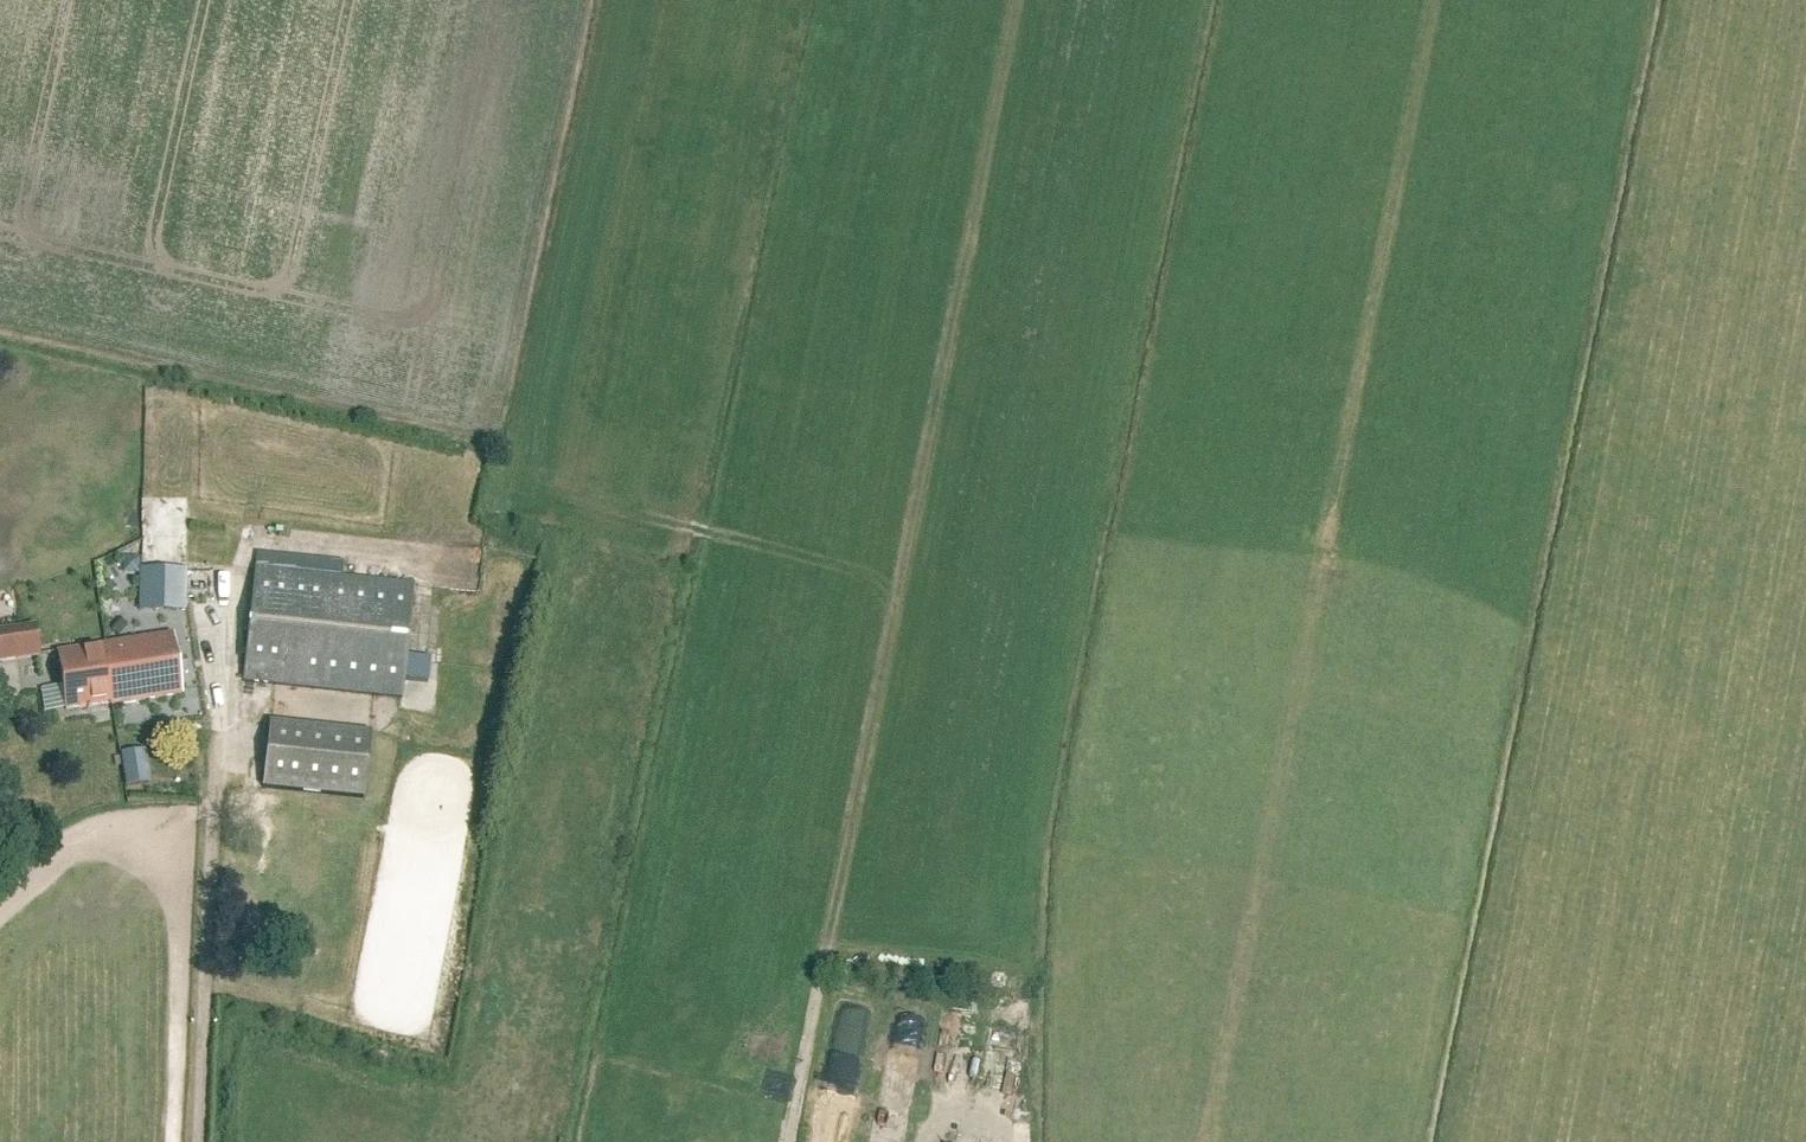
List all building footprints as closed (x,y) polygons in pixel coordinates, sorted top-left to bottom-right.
[(187,597),(188,497),(143,496),(141,596),(187,597)] [(403,697),(415,584),(256,567),(244,680),(403,697)] [(40,655),(35,627),(0,633),(0,661),(40,655)] [(113,708),(182,698),(173,635),(106,645),(106,646),(58,653),(67,710),(112,703),(113,708)] [(365,798),(372,732),(271,721),(264,787),(365,798)] [(148,749),(123,750),(125,785),(150,784),(148,749)]
